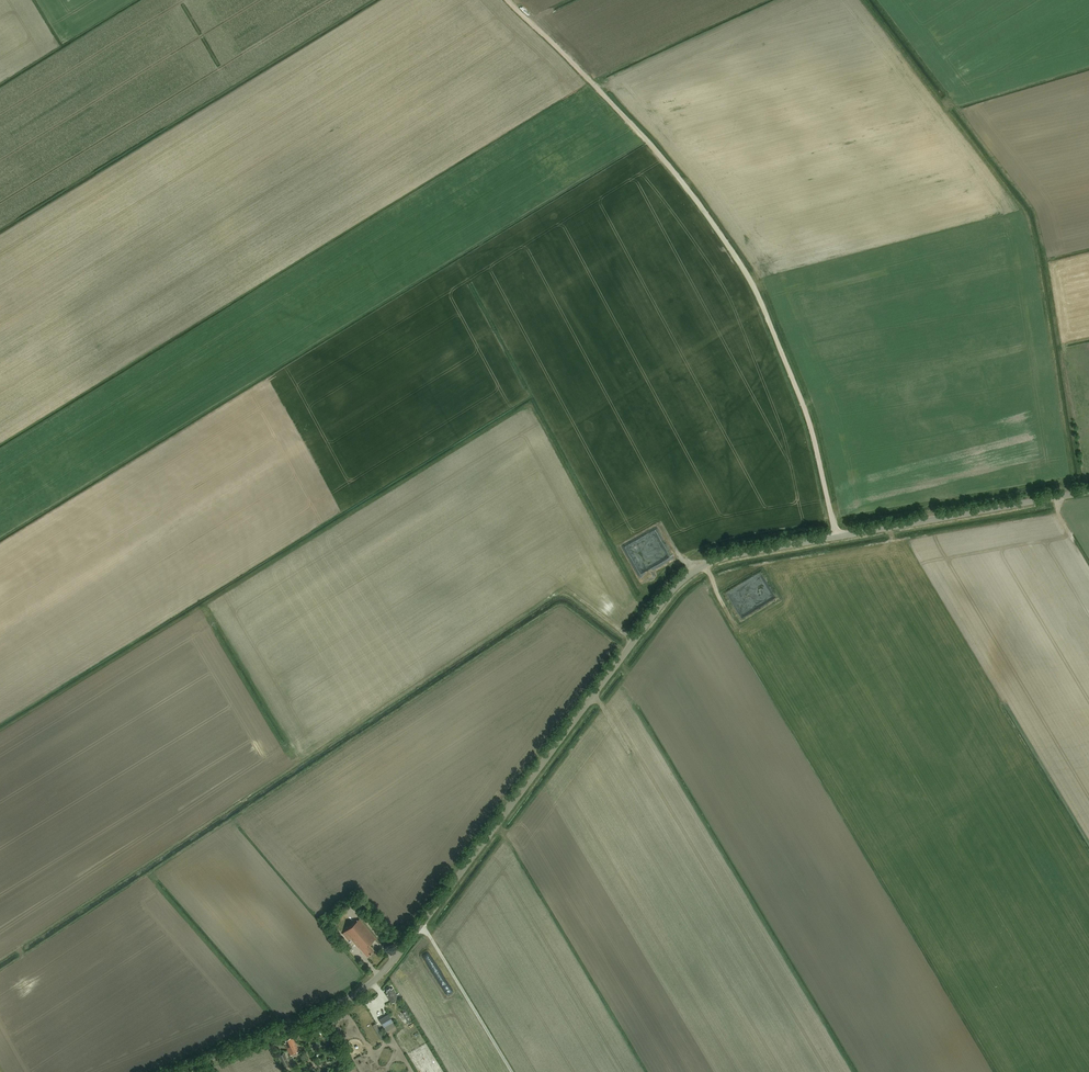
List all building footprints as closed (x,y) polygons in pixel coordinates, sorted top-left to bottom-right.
[(359,949),(359,948),(367,957),(375,951),(369,945),(376,940),(359,920),(341,935),(347,942),(350,939),(359,949)] [(388,996),(387,996),(392,1004),(402,999),(399,994),(397,995),(393,988),(391,989),(390,988),(387,990),(387,992),(386,993),(388,996)] [(403,1011),(407,1022),(412,1020),(407,1009),(403,1011)] [(393,1022),(388,1014),(379,1019),(384,1028),(393,1022)] [(286,1043),(285,1044),(291,1056),(299,1052),(292,1038),(285,1042),(286,1043)] [(284,1054),(279,1056),(284,1068),(290,1066),(284,1054)]
